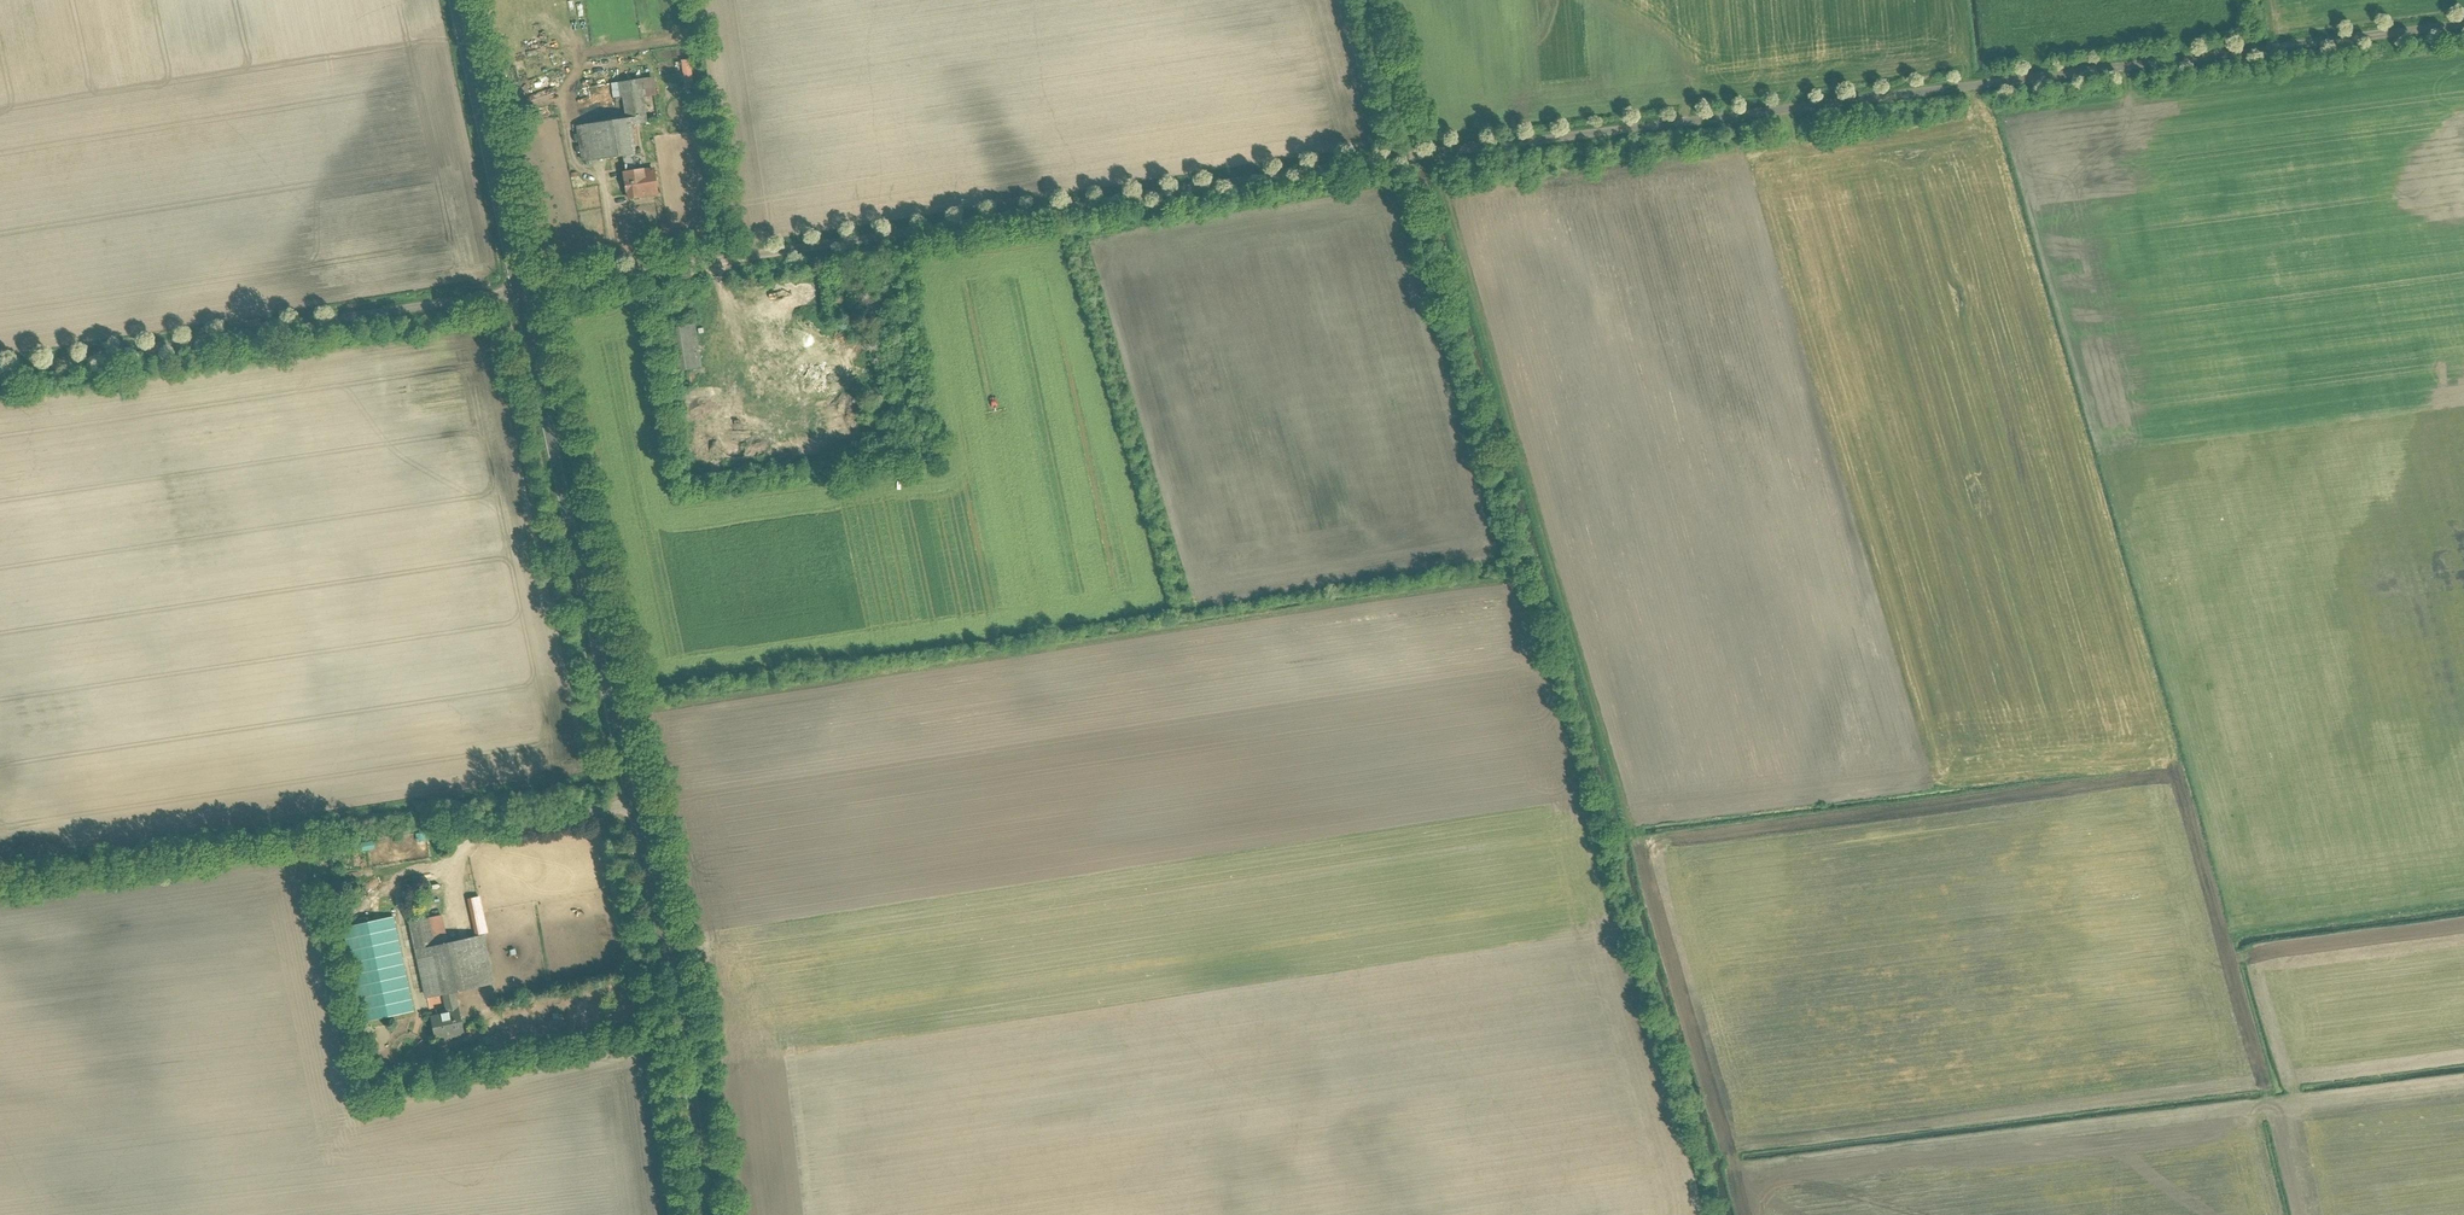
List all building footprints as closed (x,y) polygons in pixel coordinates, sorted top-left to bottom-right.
[(693,86),(688,58),(679,59),(684,88),(693,86)] [(618,79),(625,117),(576,125),(583,164),(615,159),(621,196),(653,190),(648,161),(639,163),(632,121),(649,118),(642,75),(618,79)] [(673,326),(678,366),(706,362),(701,322),(673,326)] [(394,914),(341,925),(359,1021),(413,1010),(394,914)] [(420,920),(403,924),(420,999),(437,995),(441,1016),(424,1020),(427,1035),(455,1029),(447,993),(484,984),(473,936),(426,946),(420,920)]
